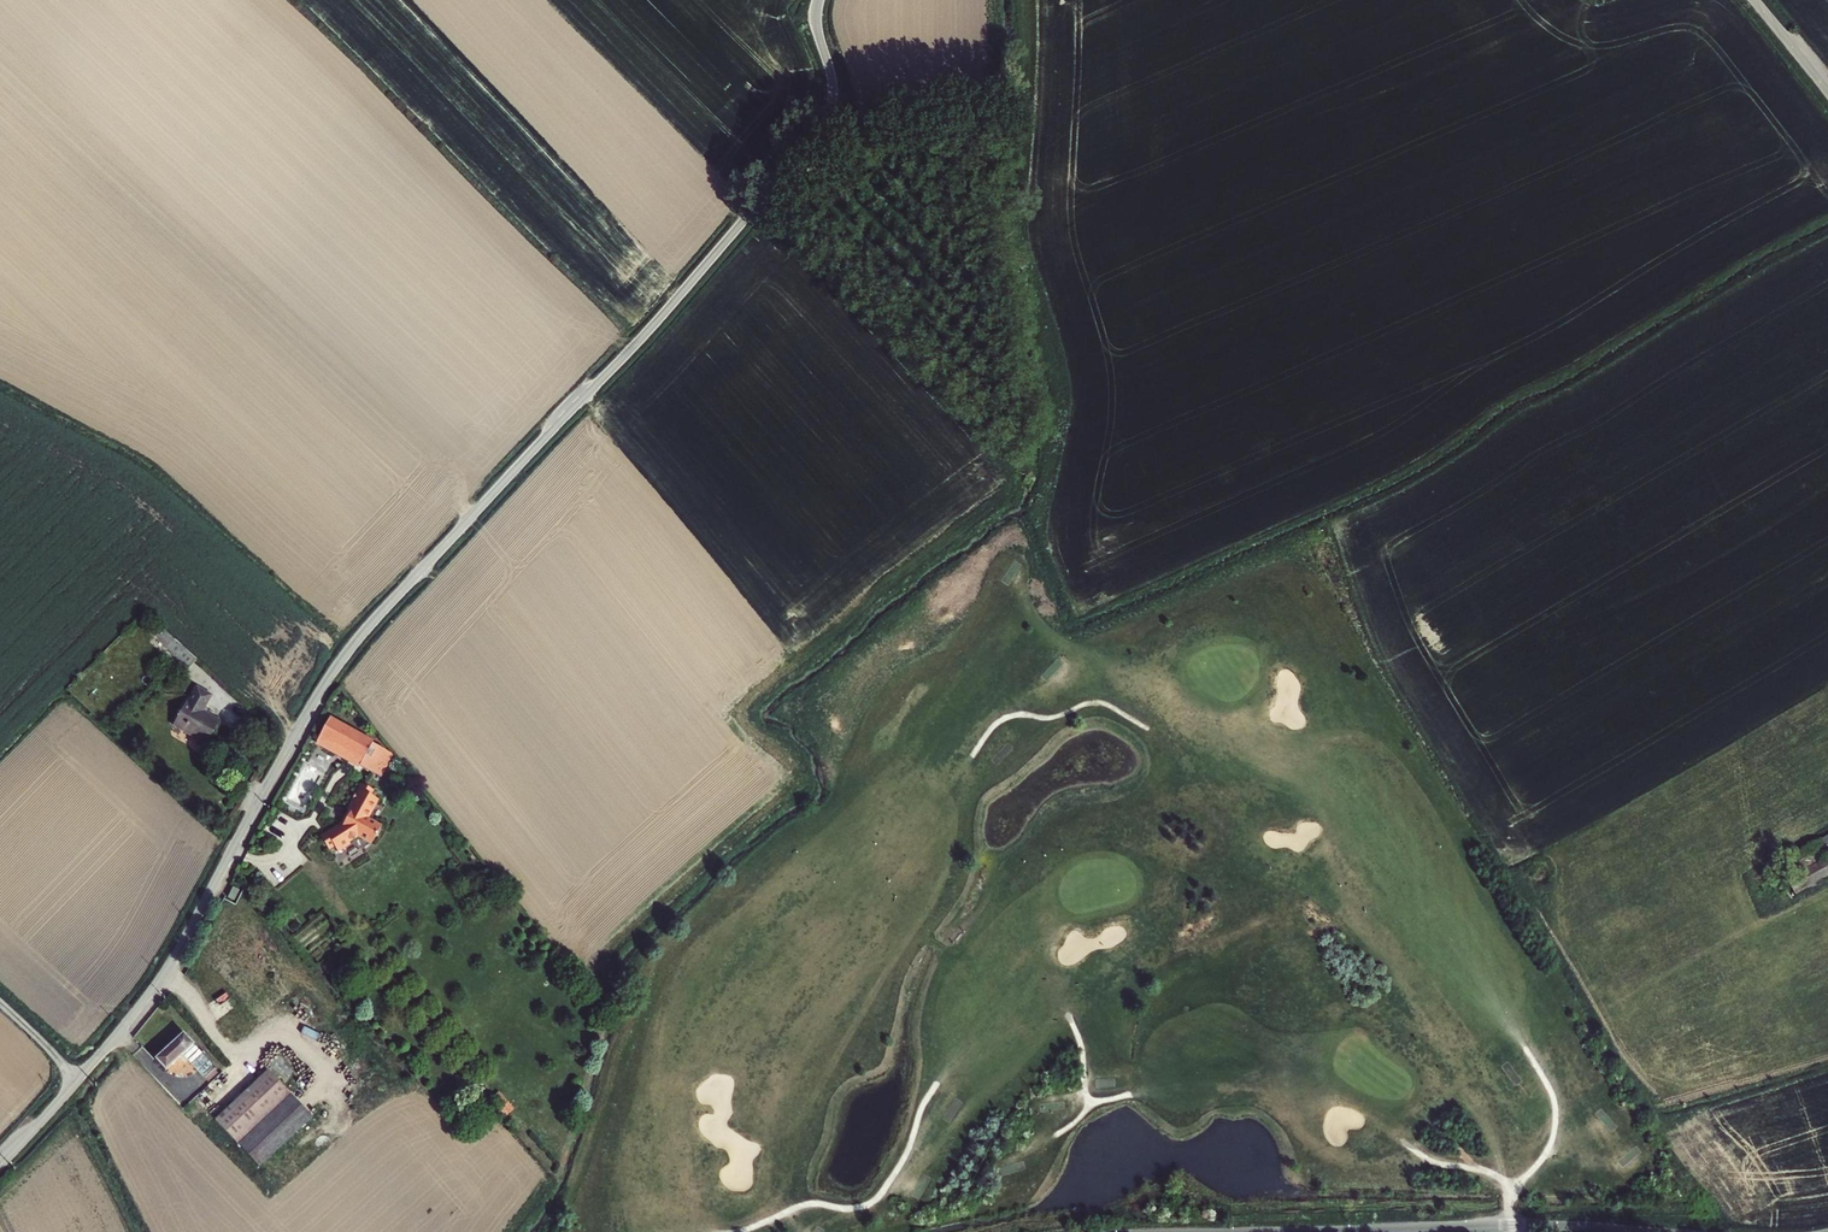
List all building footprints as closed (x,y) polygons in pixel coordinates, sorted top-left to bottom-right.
[(175,639),(167,648),(189,668),(197,659),(175,639)] [(198,686),(188,702),(187,701),(173,725),(206,744),(220,721),(203,711),(212,695),(198,686)] [(328,721),(317,743),(373,770),(384,747),(328,721)] [(329,834),(323,838),(330,850),(335,846),(338,844),(342,850),(351,844),(350,841),(359,836),(373,843),(377,836),(380,835),(379,832),(383,825),(370,818),(380,799),(371,794),(374,789),(370,787),(362,783),(348,809),(350,810),(351,811),(346,820),(344,818),(340,823),(327,832),(329,834)] [(1785,857),(1802,890),(1827,876),(1827,835),(1785,857)] [(204,1071),(221,1056),(188,1020),(161,1045),(173,1058),(184,1048),(204,1071)] [(287,1078),(239,1122),(279,1166),(327,1122),(287,1078)]
